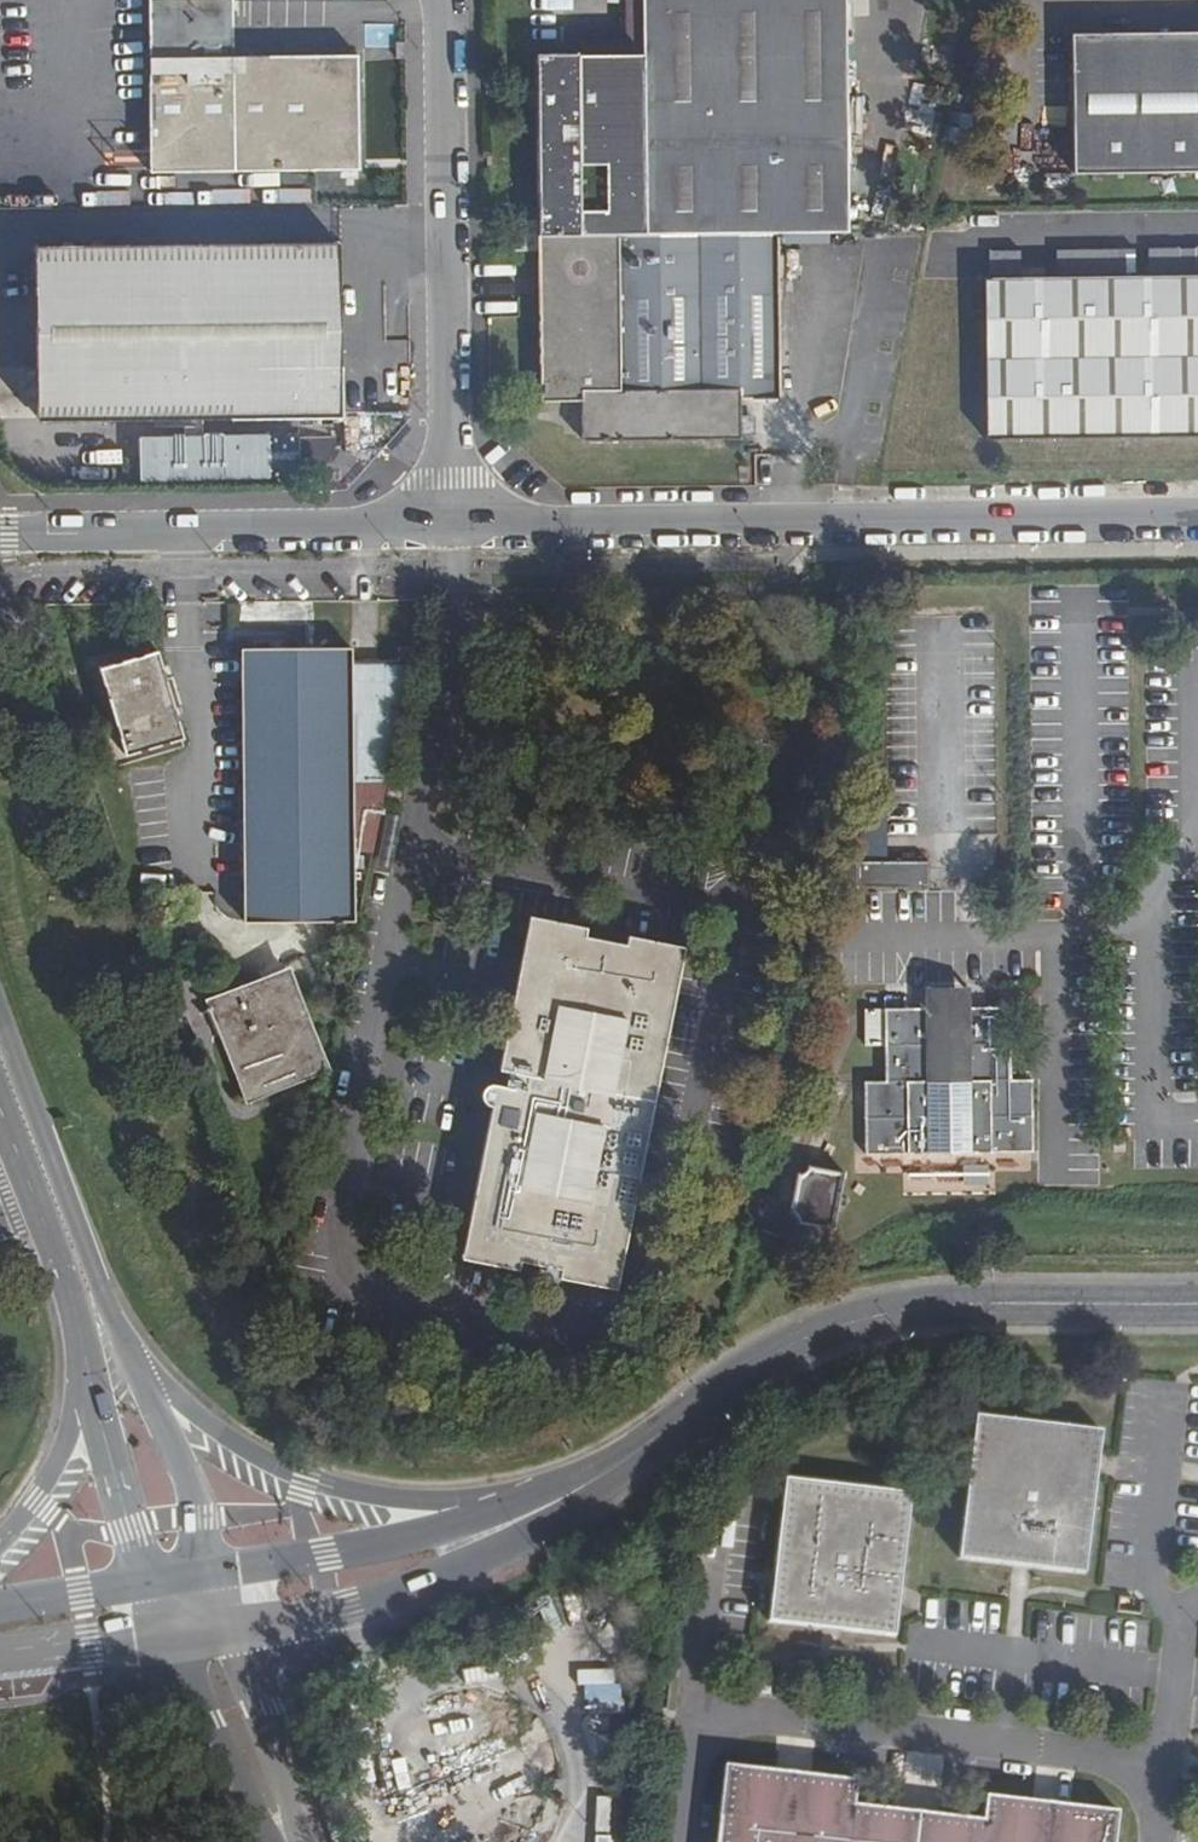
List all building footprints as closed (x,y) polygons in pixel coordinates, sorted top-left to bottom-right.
[(209,167),(208,0),(0,0),(0,169),(209,167)] [(209,167),(362,165),(360,53),(237,53),(236,0),(208,0),(209,167)] [(543,57),(849,54),(848,0),(649,0),(650,50),(543,50),(543,57)] [(1077,32),(1078,167),(1197,165),(1197,31),(1077,32)] [(543,57),(546,233),(782,232),(782,228),(851,227),(849,54),(543,57)] [(783,396),(782,232),(546,233),(548,398),(588,398),(588,435),(743,434),(744,397),(783,396)] [(344,412),(341,243),(43,245),(44,415),(344,412)] [(985,278),(986,433),(1197,431),(1197,276),(985,278)] [(136,432),(136,479),(297,477),(296,430),(136,432)] [(357,919),(354,647),(248,646),(249,920),(357,919)] [(186,736),(161,650),(105,666),(130,752),(186,736)] [(401,787),(385,784),(382,800),(398,803),(401,787)] [(860,858),(859,882),(926,885),(926,861),(860,858)] [(607,1263),(664,965),(659,956),(631,951),(623,953),(618,958),(614,964),(590,959),(591,952),(577,949),(573,943),(567,938),(543,933),(534,934),(528,941),(500,1087),(487,1084),(481,1085),(477,1088),(475,1093),(474,1098),(476,1103),(479,1107),(495,1111),(470,1247),(475,1252),(479,1255),(511,1261),(514,1259),(517,1254),(534,1258),(536,1248),(561,1255),(562,1262),(565,1267),(570,1272),(596,1277),(601,1275),(604,1270),(607,1263)] [(327,1069),(288,968),(204,1000),(244,1104),(327,1069)] [(1040,1147),(1037,1079),(1015,1080),(1012,1007),(978,1008),(977,988),(935,990),(935,1010),(891,1011),(895,1081),(876,1081),(879,1155),(1040,1147)] [(820,1166),(817,1176),(804,1174),(797,1216),(805,1217),(804,1224),(845,1231),(855,1172),(820,1166)] [(1095,1437),(970,1423),(965,1465),(953,1563),(1078,1578),(1095,1437)] [(904,1498),(779,1484),(762,1625),(887,1640),(904,1498)] [(726,1765),(716,1841),(1110,1841),(1113,1813),(984,1797),(981,1822),(852,1806),(855,1782),(726,1765)]
